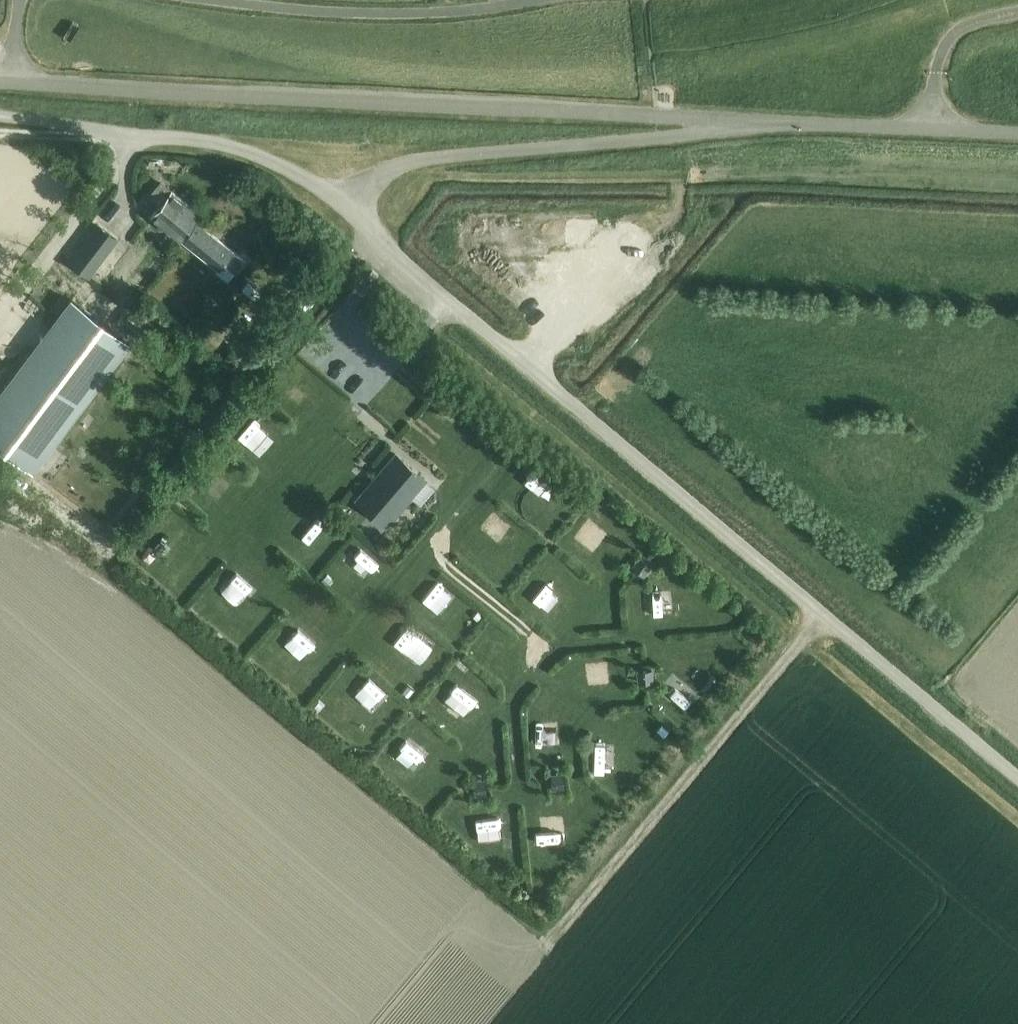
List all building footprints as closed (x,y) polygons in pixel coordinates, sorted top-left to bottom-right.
[(180,240),(195,221),(200,215),(171,192),(160,184),(150,197),(160,205),(151,216),(180,240)] [(227,283),(234,273),(235,274),(245,261),(195,221),(180,240),(218,269),(215,274),(227,283)] [(97,224),(69,261),(88,275),(115,239),(97,224)] [(71,299),(0,393),(0,447),(33,471),(129,344),(71,299)] [(235,346),(222,363),(244,381),(258,363),(235,346)] [(386,526),(425,481),(395,454),(356,500),(386,526)] [(314,498),(298,516),(315,529),(330,512),(314,498)] [(363,533),(349,547),(366,562),(380,548),(363,533)] [(225,574),(244,594),(261,577),(242,558),(225,574)] [(638,558),(632,567),(642,574),(648,565),(638,558)] [(676,577),(647,578),(648,602),(677,601),(676,577)] [(283,630),(303,646),(318,627),(298,611),(283,630)] [(409,637),(423,621),(413,613),(399,629),(409,637)] [(662,678),(690,700),(704,681),(676,660),(662,678)] [(461,662),(456,667),(463,673),(468,668),(461,662)] [(373,665),(359,683),(377,697),(391,679),(373,665)] [(652,669),(637,671),(637,683),(653,682),(652,669)] [(445,690),(454,699),(468,684),(459,676),(445,690)] [(664,725),(659,731),(667,737),(671,731),(664,725)] [(396,744),(405,752),(421,734),(412,726),(396,744)] [(596,758),(617,759),(619,734),(597,733),(596,758)] [(563,776),(551,776),(552,789),(564,789),(563,776)] [(486,782),(473,783),(474,796),(487,795),(486,782)] [(517,799),(494,799),(494,826),(517,826),(517,799)] [(546,836),(569,832),(565,809),(542,813),(546,836)]
